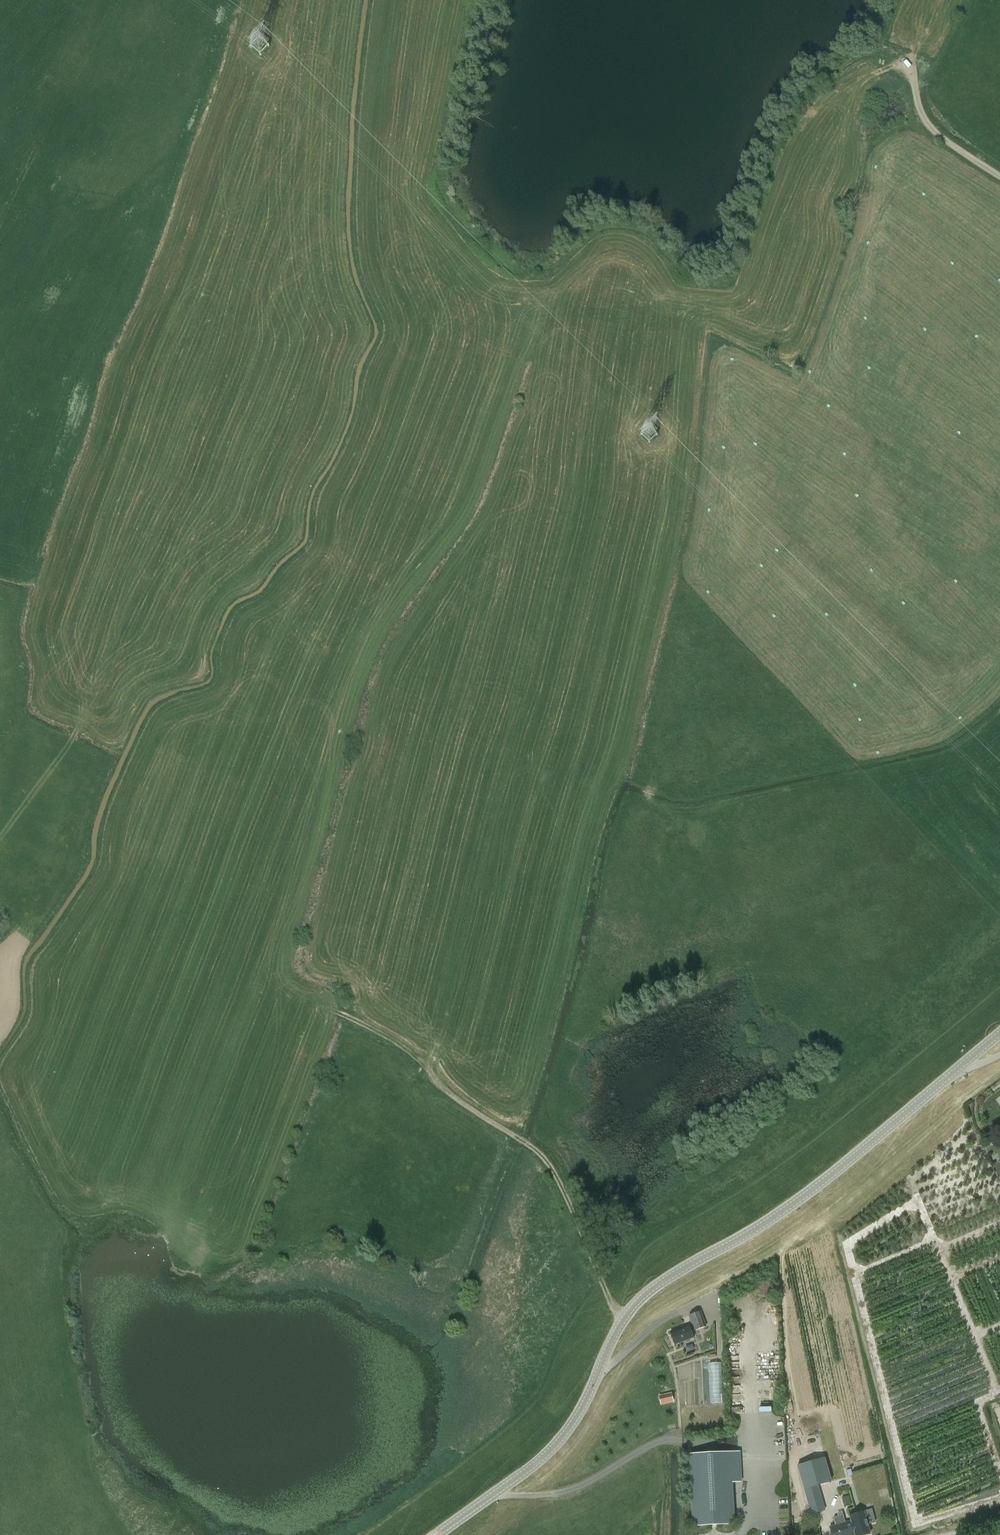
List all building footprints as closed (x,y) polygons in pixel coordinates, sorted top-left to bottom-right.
[(700,1311),(689,1316),(695,1331),(706,1326),(700,1311)] [(671,1332),(675,1345),(694,1337),(690,1325),(671,1332)] [(709,1362),(710,1403),(724,1402),(723,1361),(709,1362)] [(672,1393),(659,1396),(661,1404),(674,1401),(672,1393)] [(711,1523),(716,1523),(732,1522),(732,1513),(733,1513),(732,1483),(730,1453),(690,1455),(694,1525),(711,1524),(711,1523)] [(825,1457),(801,1464),(797,1465),(811,1513),(825,1509),(818,1485),(832,1481),(825,1457)] [(832,1534),(854,1534),(855,1534),(856,1534),(865,1534),(870,1533),(864,1511),(850,1515),(851,1520),(846,1522),(843,1514),(834,1517),(836,1525),(830,1526),(832,1534)]
